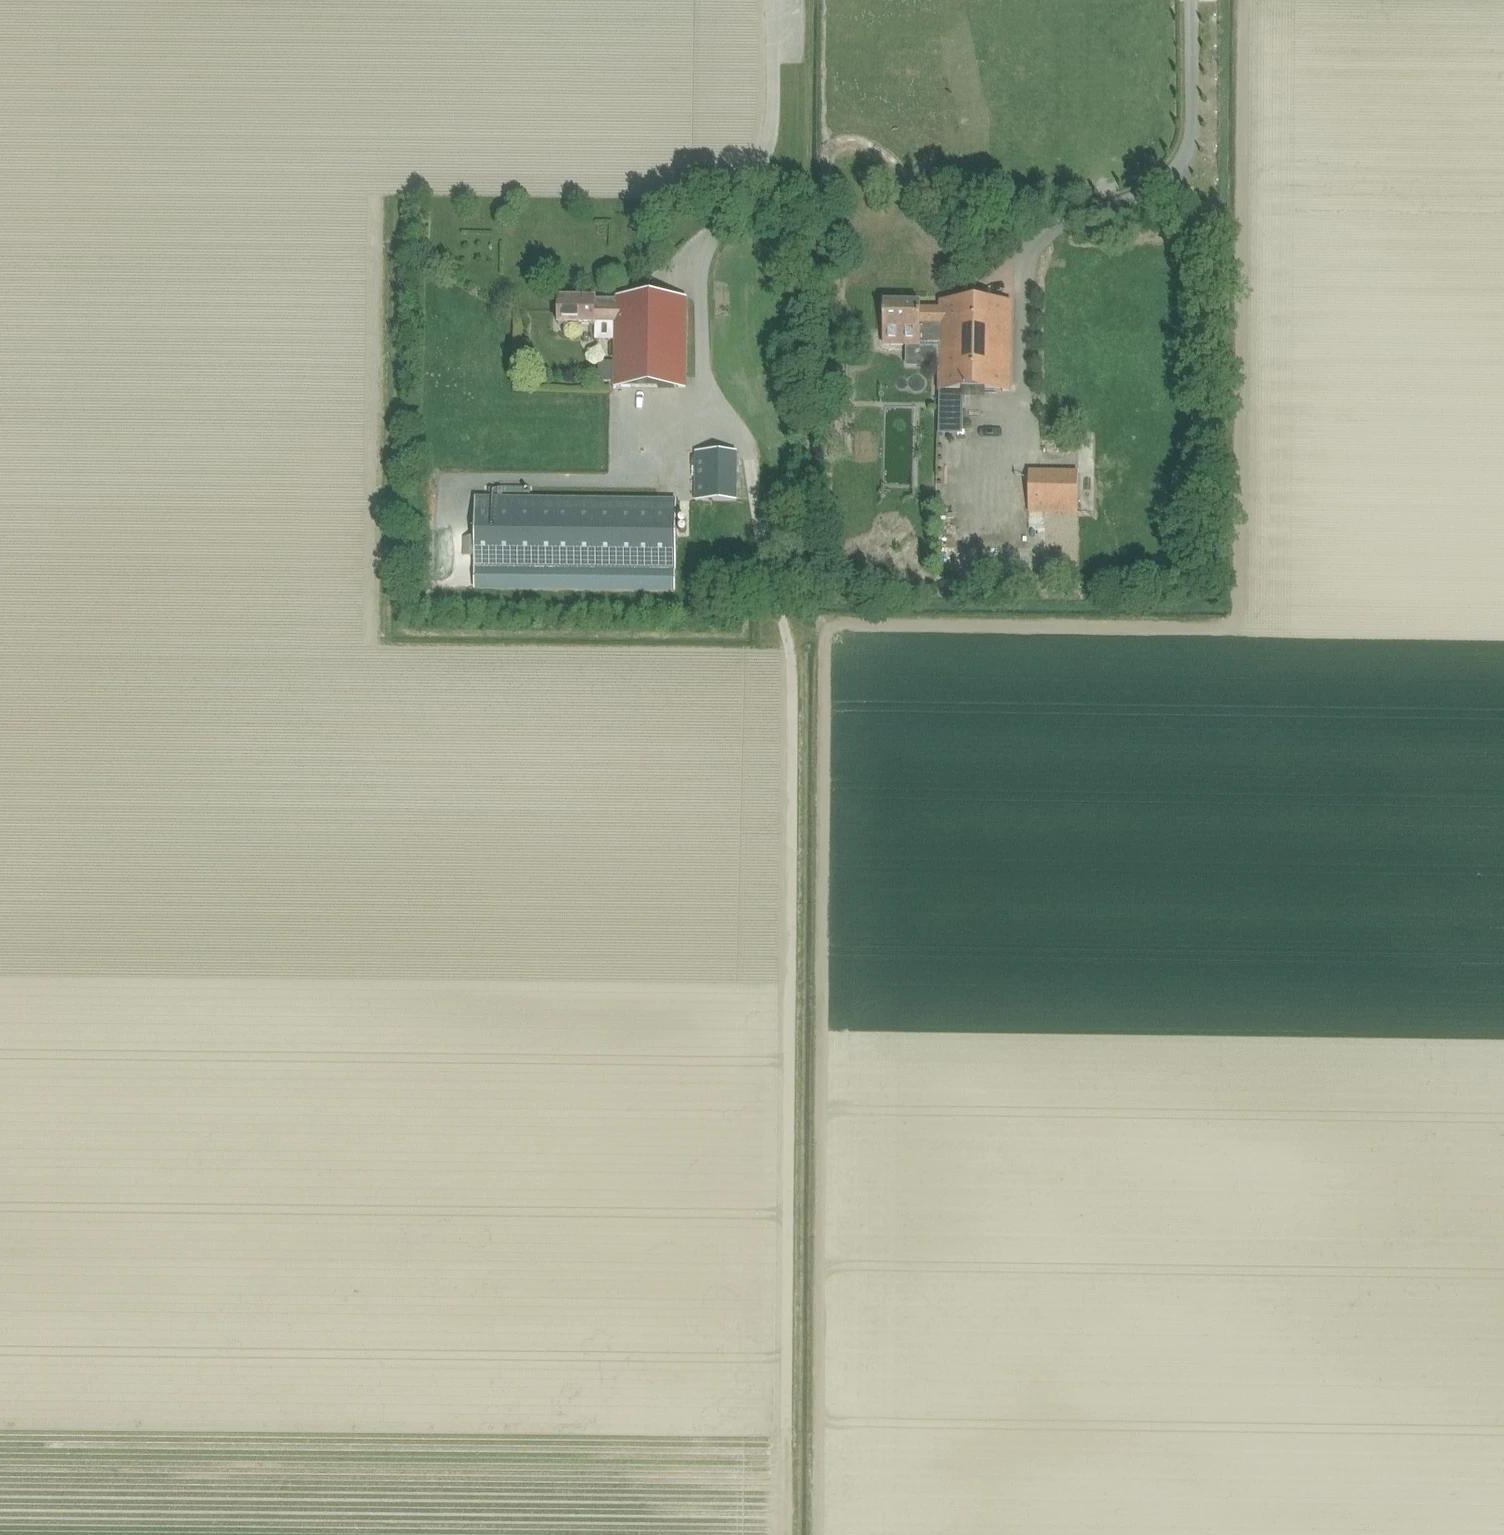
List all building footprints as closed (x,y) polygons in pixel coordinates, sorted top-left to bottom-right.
[(594,300),(558,299),(558,326),(594,326),(594,322),(614,323),(613,388),(684,389),(685,300),(614,298),(614,300),(594,300)] [(882,330),(882,345),(918,346),(918,345),(939,345),(938,391),(1009,393),(1010,303),(940,302),(939,309),(919,308),(920,304),(883,303),(882,330)] [(735,501),(736,452),(694,452),(694,501),(735,501)] [(1076,514),(1077,472),(1028,472),(1027,514),(1076,514)] [(474,498),(473,567),(673,570),(674,501),(474,498)] [(673,570),(473,567),(473,587),(673,590),(673,570)]
